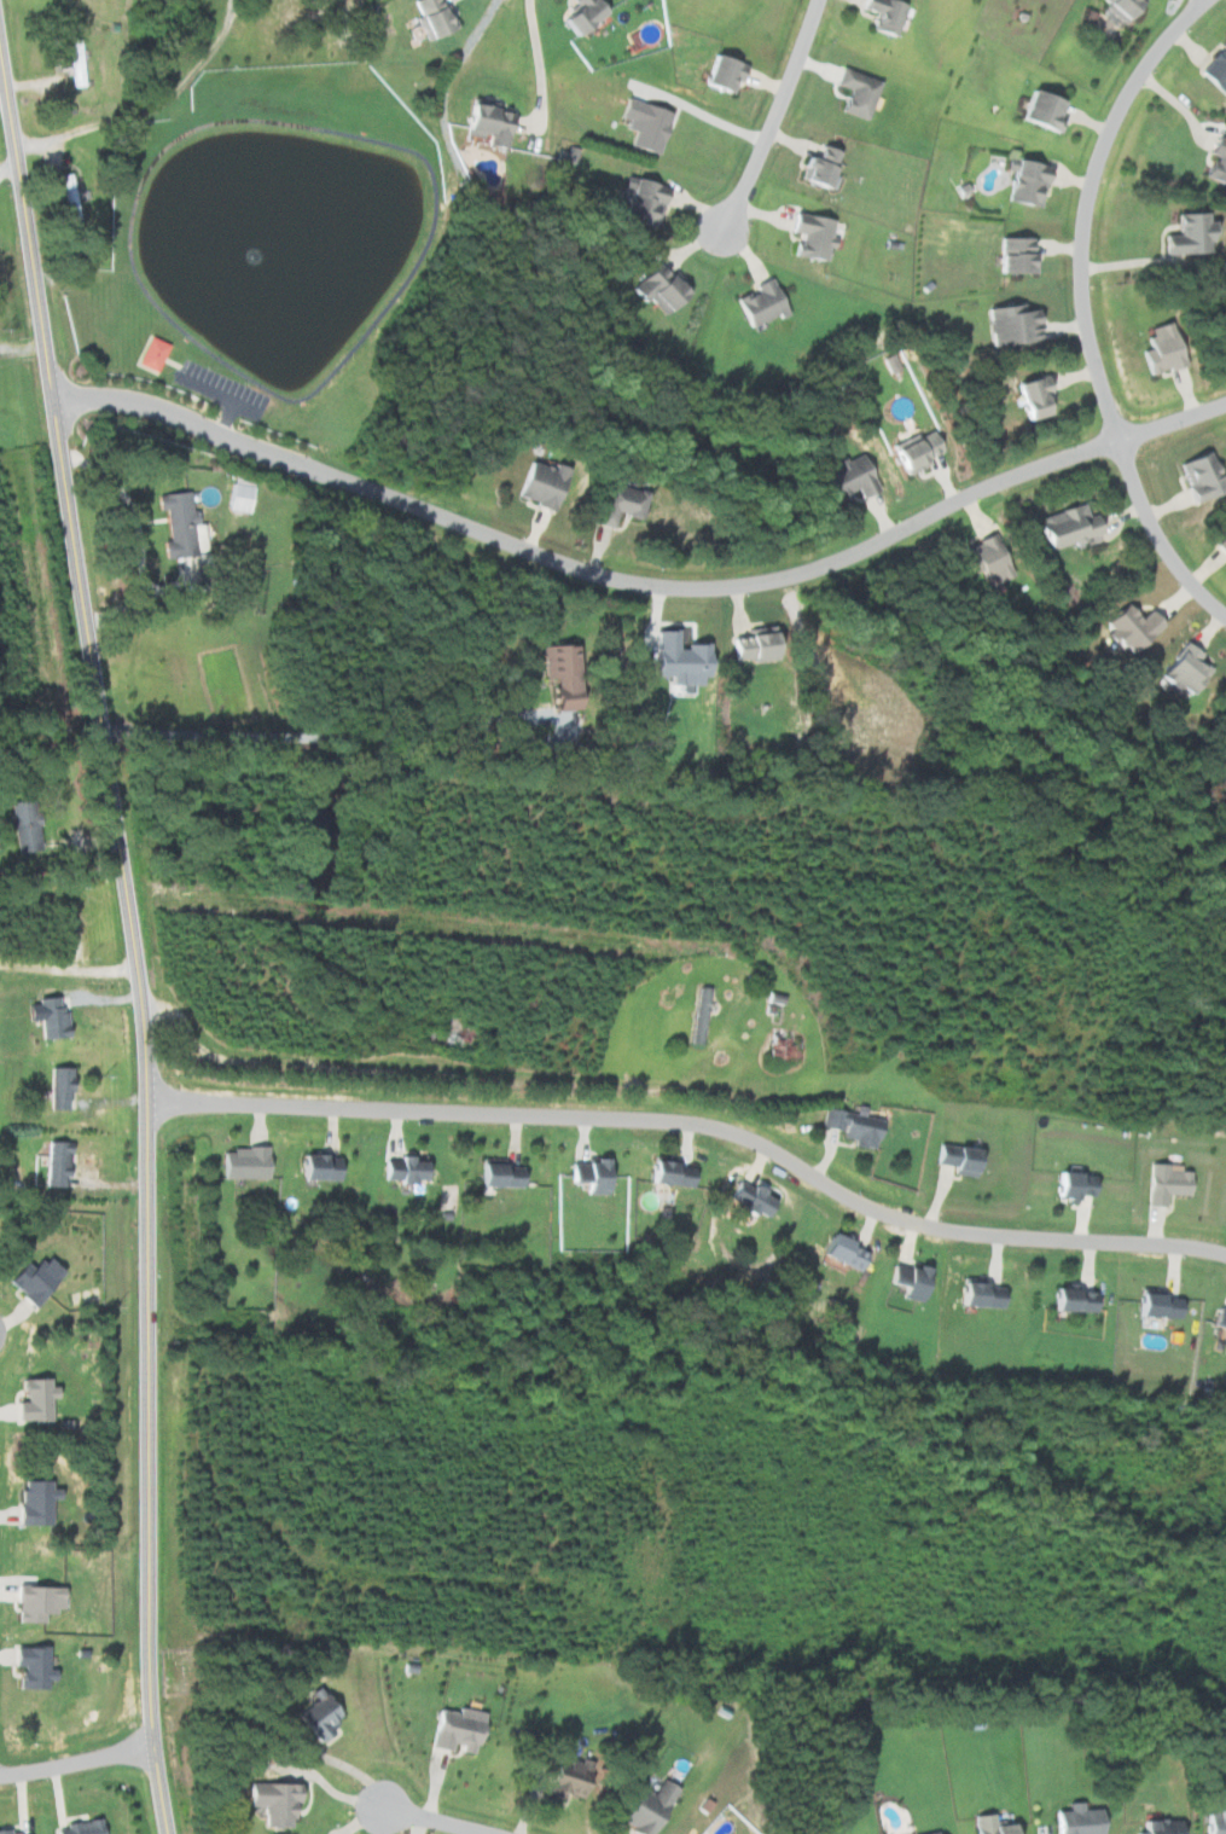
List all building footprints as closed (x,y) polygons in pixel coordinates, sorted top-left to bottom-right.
[(453,27),(446,4),(438,7),(436,0),(410,0),(421,37),(453,27)] [(555,16),(566,34),(600,14),(591,0),(570,0),(573,5),(555,16)] [(871,12),(867,31),(893,36),(900,1),(894,0),(858,0),(856,9),(871,12)] [(1120,20),(1138,0),(1097,0),(1120,20)] [(1225,92),(1225,38),(1196,73),(1223,96),(1225,92)] [(68,87),(82,86),(80,39),(66,40),(68,87)] [(699,87),(728,93),(730,82),(738,83),(743,62),(706,55),(699,87)] [(863,120),(877,81),(839,67),(833,84),(846,89),(838,110),(863,120)] [(1062,119),(1053,115),(1058,101),(1027,88),(1015,119),(1055,135),(1062,119)] [(667,112),(623,98),(617,118),(625,120),(623,129),(630,131),(626,146),(654,155),(667,112)] [(512,111),(466,102),(459,133),(485,138),(483,146),(503,150),(512,111)] [(1224,187),(1225,182),(1225,141),(1215,135),(1206,151),(1213,155),(1202,174),(1224,187)] [(837,152),(815,145),(811,158),(802,155),(794,180),(824,190),(829,176),(837,152)] [(1039,207),(1044,164),(1009,160),(1004,203),(1039,207)] [(62,226),(76,226),(73,174),(60,174),(62,226)] [(663,185),(629,178),(620,221),(655,228),(663,185)] [(1161,255),(1209,252),(1208,221),(1203,221),(1202,212),(1172,214),(1173,235),(1160,236),(1161,255)] [(825,261),(830,219),(788,213),(786,232),(794,233),(791,257),(825,261)] [(1026,238),(996,238),(995,274),(1032,274),(1032,253),(1026,253),(1026,238)] [(648,296),(658,310),(685,290),(674,274),(667,279),(656,264),(625,286),(637,304),(648,296)] [(741,326),(785,315),(778,287),(771,289),(769,279),(751,284),(753,293),(734,298),(741,326)] [(988,346),(1036,341),(1033,310),(1020,311),(1020,304),(985,308),(988,346)] [(1218,322),(1225,348),(1225,319),(1218,322)] [(1181,364),(1166,322),(1142,330),(1148,348),(1137,352),(1146,376),(1181,364)] [(154,373),(166,345),(146,336),(134,364),(154,373)] [(1045,402),(1050,402),(1047,377),(1011,381),(1016,419),(1046,416),(1045,402)] [(940,450),(929,429),(886,450),(900,478),(926,464),(923,459),(940,450)] [(1222,491),(1207,450),(1175,462),(1189,503),(1222,491)] [(877,489),(862,452),(817,470),(830,502),(854,493),(856,498),(877,489)] [(552,508),(559,468),(522,462),(515,501),(552,508)] [(611,528),(614,515),(638,520),(644,493),(602,484),(593,524),(611,528)] [(247,513),(250,487),(227,485),(224,511),(247,513)] [(1043,553),(1097,532),(1090,513),(1084,515),(1079,502),(1031,520),(1043,553)] [(1212,546),(1225,559),(1225,531),(1212,546)] [(987,586),(1007,576),(988,536),(956,551),(968,575),(979,570),(987,586)] [(1120,654),(1160,629),(1149,610),(1134,620),(1124,604),(1100,620),(1107,631),(1105,632),(1120,654)] [(770,626),(759,626),(759,628),(746,629),(746,637),(728,638),(730,663),(773,659),(770,626)] [(709,676),(708,645),(677,645),(677,631),(652,631),(653,677),(668,677),(668,686),(699,685),(698,676),(709,676)] [(1188,697),(1207,668),(1196,660),(1201,653),(1181,640),(1157,677),(1188,697)] [(573,646),(542,646),(542,678),(551,678),(551,711),(573,711),(573,646)] [(39,852),(36,801),(10,802),(12,853),(39,852)] [(60,997),(33,999),(37,1040),(64,1038),(60,997)] [(460,1031),(444,1028),(442,1045),(457,1048),(460,1031)] [(795,1060),(797,1038),(766,1036),(765,1059),(795,1060)] [(46,1108),(67,1108),(66,1066),(45,1067),(46,1108)] [(820,1127),(839,1130),(838,1137),(850,1139),(849,1145),(872,1149),(878,1118),(823,1108),(820,1127)] [(48,1141),(72,1142),(71,1153),(70,1153),(69,1165),(71,1165),(71,1177),(66,1177),(66,1186),(47,1185),(48,1141)] [(974,1146),(934,1144),(933,1163),(951,1164),(951,1174),(972,1176),(974,1146)] [(219,1178),(267,1178),(266,1146),(218,1147),(219,1178)] [(295,1180),(340,1179),(339,1154),(294,1155),(295,1180)] [(419,1181),(420,1159),(406,1159),(406,1155),(394,1154),(394,1160),(380,1159),(380,1180),(419,1181)] [(607,1193),(608,1158),(589,1157),(589,1163),(567,1162),(566,1181),(580,1181),(579,1193),(607,1193)] [(693,1166),(647,1159),(644,1181),(690,1187),(693,1166)] [(1146,1205),(1165,1206),(1165,1194),(1189,1195),(1189,1170),(1166,1169),(1166,1163),(1147,1163),(1146,1205)] [(474,1185),(521,1187),(522,1165),(475,1164),(474,1185)] [(1051,1196),(1063,1196),(1063,1202),(1075,1202),(1075,1195),(1093,1195),(1094,1173),(1052,1172),(1051,1196)] [(759,1216),(768,1194),(733,1179),(726,1195),(736,1199),(732,1208),(746,1214),(747,1211),(759,1216)] [(848,1245),(851,1240),(826,1228),(815,1252),(857,1272),(866,1253),(848,1245)] [(35,1307),(48,1293),(47,1292),(65,1271),(48,1256),(43,1263),(40,1259),(33,1267),(25,1261),(8,1281),(24,1294),(22,1295),(35,1307)] [(894,1294),(919,1302),(921,1296),(914,1294),(923,1267),(913,1264),(911,1270),(890,1263),(885,1280),(897,1283),(894,1294)] [(956,1278),(954,1305),(1002,1307),(1002,1288),(981,1287),(981,1279),(956,1278)] [(1095,1290),(1048,1288),(1047,1310),(1095,1311),(1095,1290)] [(1134,1293),(1133,1315),(1179,1318),(1180,1295),(1134,1293)] [(1216,1305),(1208,1324),(1222,1329),(1218,1339),(1225,1342),(1225,1309),(1216,1305)] [(19,1420),(34,1420),(34,1422),(53,1421),(52,1398),(59,1398),(58,1386),(51,1386),(51,1377),(47,1377),(47,1376),(45,1376),(45,1377),(23,1379),(23,1391),(24,1391),(24,1397),(28,1397),(28,1401),(19,1401),(19,1420)] [(47,1498),(54,1498),(54,1488),(47,1488),(47,1480),(16,1479),(15,1524),(46,1525),(47,1498)] [(40,1622),(40,1611),(58,1611),(59,1586),(13,1586),(13,1622),(40,1622)] [(43,1688),(43,1680),(51,1680),(51,1669),(45,1669),(44,1646),(10,1647),(11,1666),(16,1666),(16,1689),(43,1688)] [(479,1745),(483,1712),(455,1708),(455,1711),(433,1709),(429,1746),(458,1750),(458,1753),(470,1754),(471,1744),(479,1745)] [(561,1794),(580,1798),(583,1783),(575,1782),(577,1771),(547,1766),(542,1797),(560,1800),(561,1794)] [(637,1833),(651,1833),(678,1788),(660,1778),(651,1794),(637,1785),(615,1822),(637,1833)] [(288,1827),(288,1802),(294,1802),(294,1783),(245,1782),(245,1805),(262,1806),(261,1826),(288,1827)] [(1219,1811),(1219,1801),(1204,1800),(1202,1833),(1225,1833),(1225,1811),(1219,1811)] [(1099,1809),(1080,1809),(1080,1802),(1065,1802),(1065,1810),(1052,1810),(1052,1833),(1099,1833),(1099,1809)] [(992,1824),(991,1813),(972,1814),(972,1833),(1007,1833),(1007,1823),(992,1824)]
